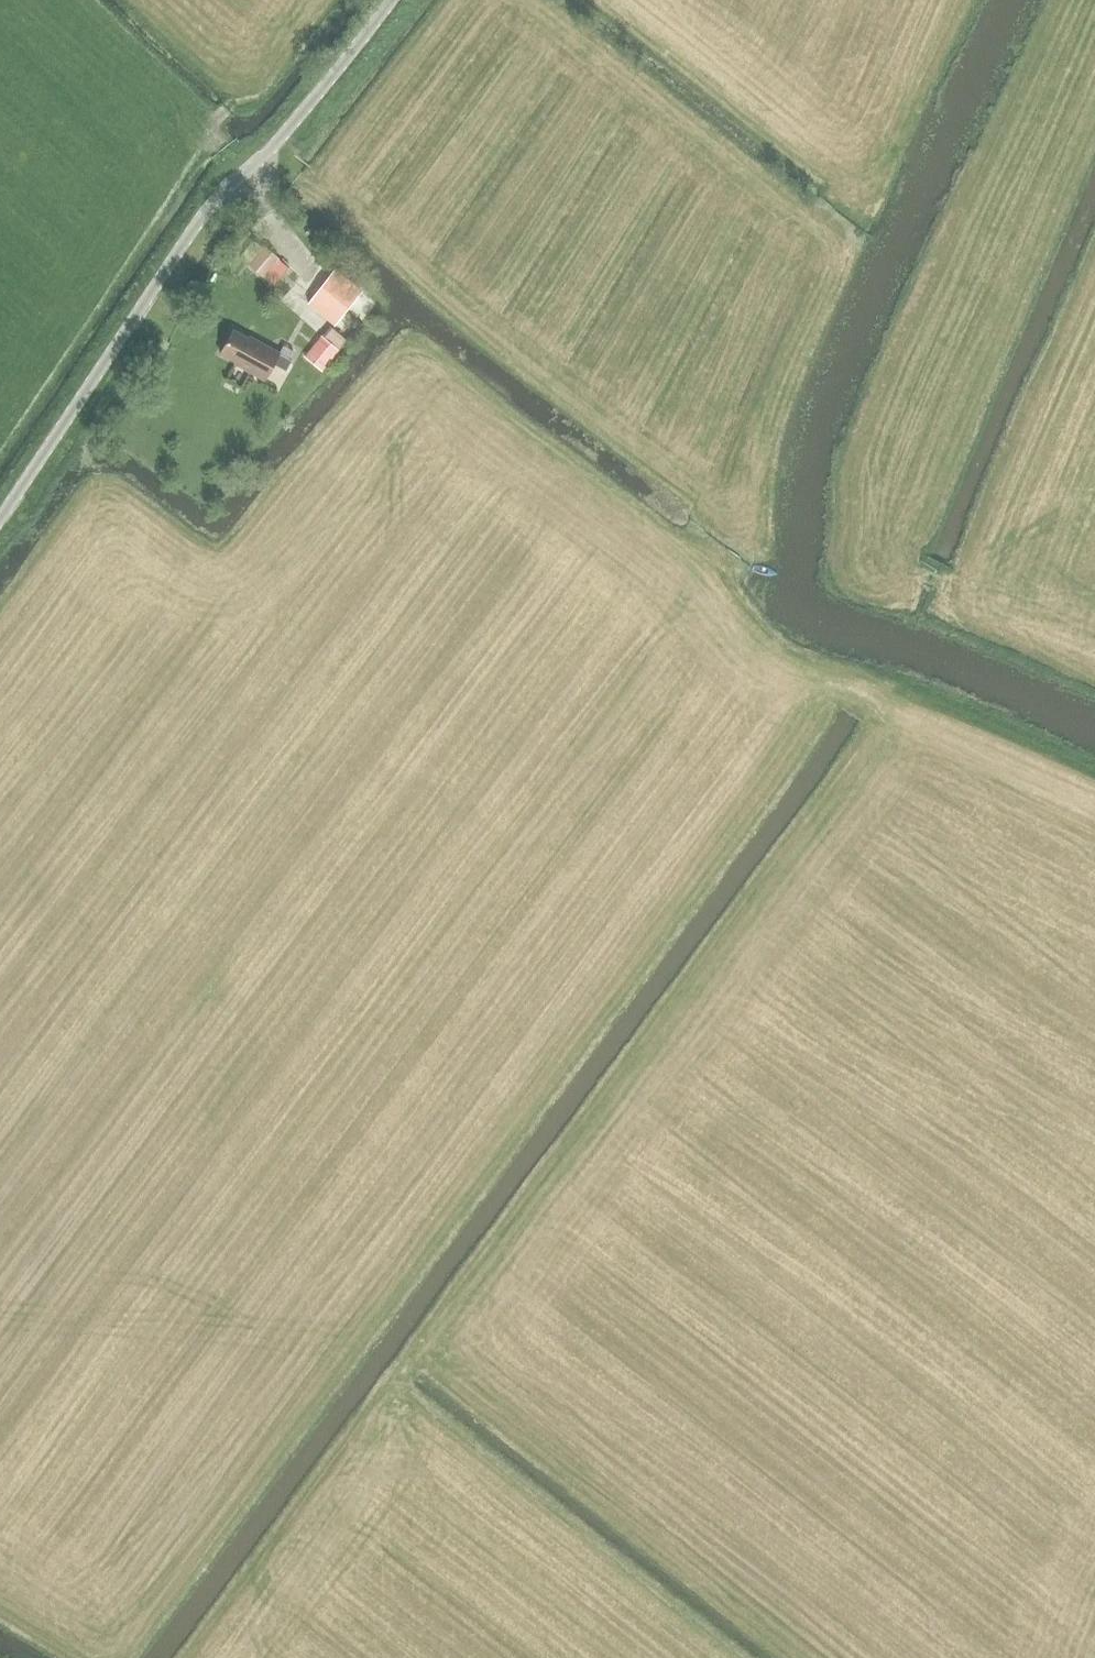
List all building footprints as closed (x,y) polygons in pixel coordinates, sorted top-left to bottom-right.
[(265,246),(249,265),(263,277),(279,259),(265,246)] [(335,270),(308,303),(334,324),(361,292),(335,270)] [(233,330),(220,354),(235,362),(234,364),(264,380),(273,364),(285,371),(291,360),(278,353),(279,353),(249,337),(248,339),(233,330)] [(338,350),(327,341),(310,362),(321,370),(338,350)]
